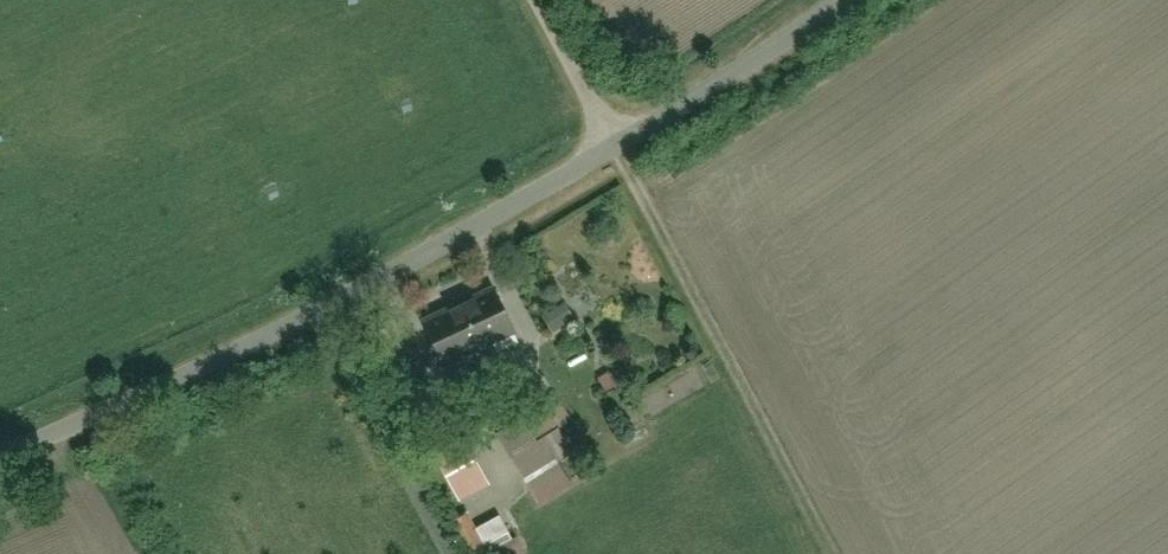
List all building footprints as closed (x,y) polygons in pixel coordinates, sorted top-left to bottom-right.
[(422,321),(442,365),(515,332),(494,287),(422,321)] [(550,396),(520,414),(534,437),(563,419),(550,396)] [(526,431),(498,448),(530,499),(558,481),(526,431)] [(424,453),(451,505),(476,492),(450,440),(424,453)] [(479,553),(482,553),(508,541),(496,516),(467,531),(479,553)]
